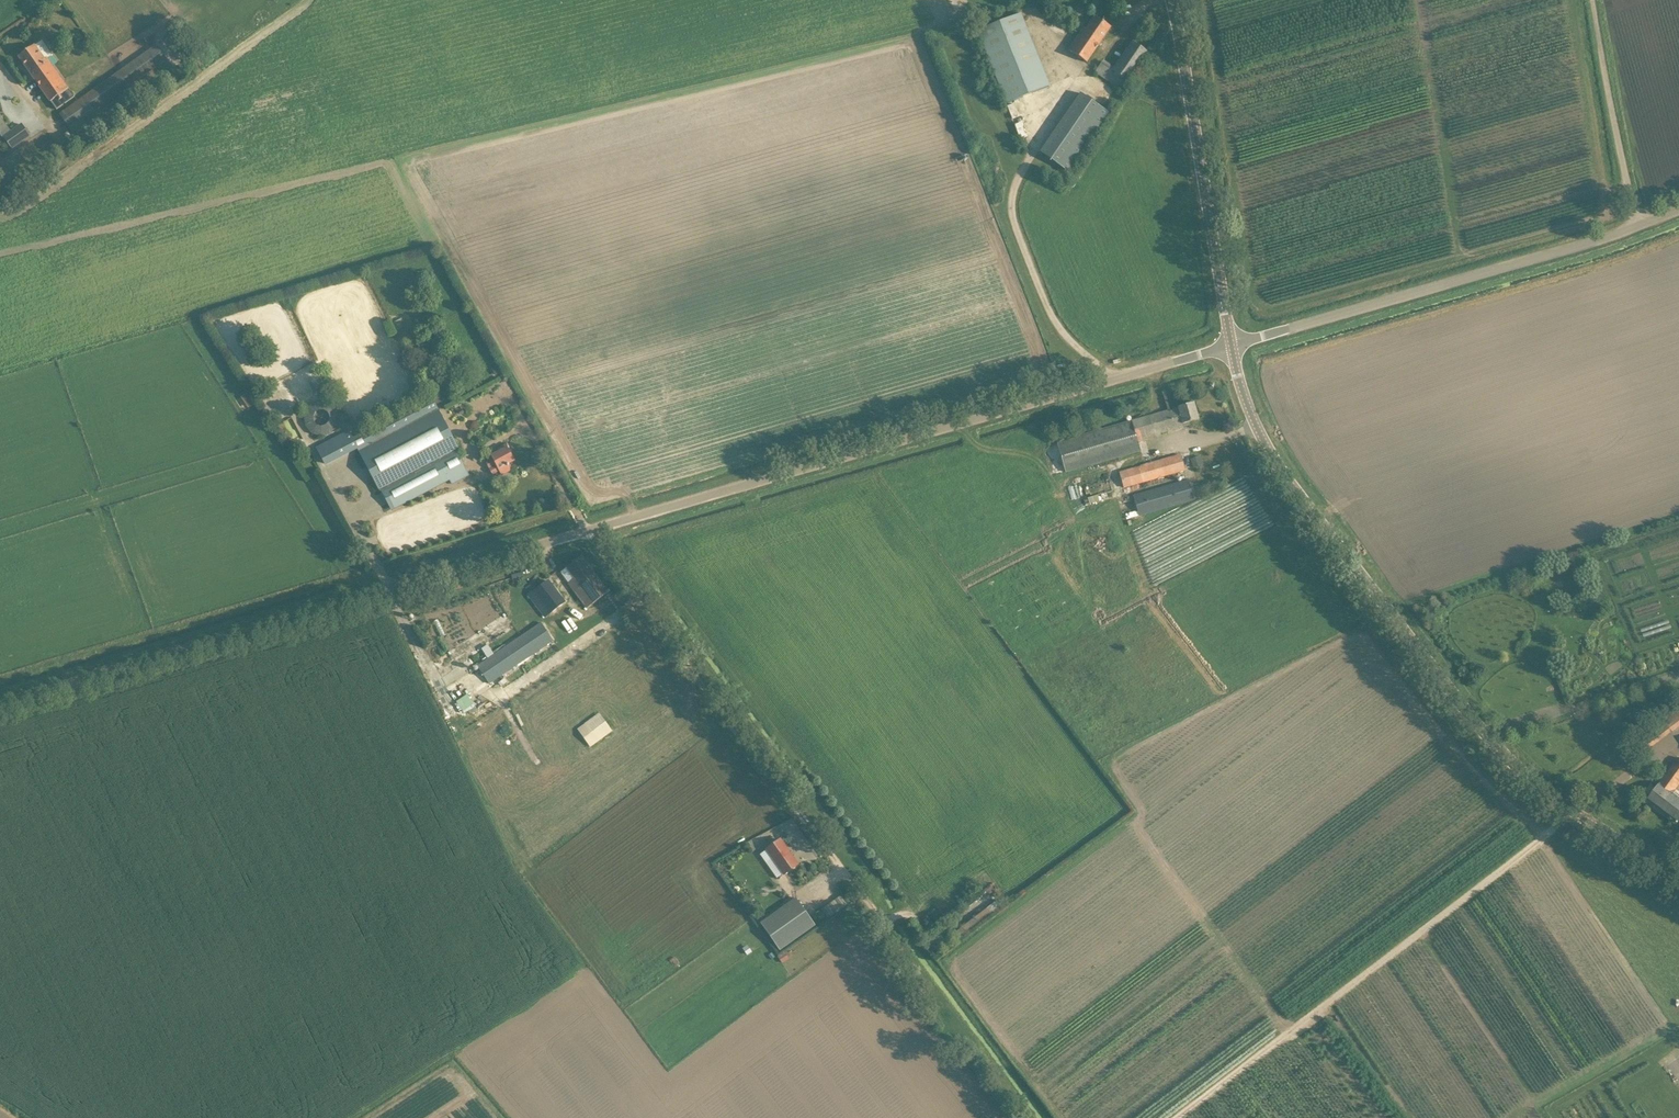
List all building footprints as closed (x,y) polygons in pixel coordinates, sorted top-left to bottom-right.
[(1041,61),(1021,14),(978,31),(1008,104),(1038,91),(1028,67),(1041,61)] [(1087,61),(1104,36),(1110,27),(1095,16),(1087,29),(1084,27),(1069,49),(1087,61)] [(1096,72),(1104,78),(1101,82),(1109,87),(1112,83),(1122,91),(1148,53),(1155,44),(1139,32),(1113,69),(1103,62),(1096,72)] [(42,41),(40,42),(39,42),(19,56),(57,110),(75,97),(48,59),(50,57),(52,55),(42,41)] [(73,132),(83,125),(91,120),(88,115),(167,60),(156,45),(60,113),(73,132)] [(1082,91),(1055,128),(1081,147),(1108,110),(1082,91)] [(0,132),(0,134),(3,138),(4,137),(12,149),(30,136),(21,123),(11,131),(8,128),(9,127),(0,115),(0,132)] [(1065,169),(1081,147),(1055,128),(1039,151),(1065,169)] [(11,193),(12,183),(5,182),(4,192),(11,193)] [(391,324),(395,331),(406,326),(402,318),(391,324)] [(413,351),(417,345),(412,341),(407,347),(413,351)] [(500,365),(495,368),(498,374),(503,371),(500,365)] [(243,396),(250,407),(256,403),(249,392),(243,396)] [(353,438),(358,448),(380,492),(382,490),(392,510),(450,480),(453,484),(468,476),(457,452),(460,451),(439,410),(438,411),(431,397),(353,438)] [(1178,408),(1057,443),(1065,473),(1140,451),(1138,443),(1146,441),(1145,438),(1155,435),(1173,430),(1184,427),(1183,424),(1199,419),(1194,403),(1178,407),(1178,408)] [(303,407),(305,419),(319,416),(317,404),(303,407)] [(326,465),(358,448),(353,438),(349,431),(344,433),(318,447),(318,448),(326,465)] [(487,463),(488,465),(493,475),(500,471),(502,475),(510,471),(508,466),(510,465),(509,463),(514,460),(508,448),(493,456),(495,460),(487,463)] [(1180,455),(1119,472),(1124,488),(1185,470),(1180,455)] [(1201,456),(1195,457),(1197,462),(1193,463),(1192,463),(1193,468),(1194,467),(1203,465),(1201,456)] [(1188,480),(1133,496),(1139,516),(1193,500),(1188,480)] [(581,556),(566,567),(575,579),(569,584),(587,608),(608,592),(581,556)] [(529,595),(545,617),(564,602),(549,581),(529,595)] [(490,684),(495,680),(553,641),(542,622),(478,665),(490,684)] [(1642,754),(1673,732),(1663,718),(1633,741),(1642,754)] [(518,743),(526,738),(517,725),(509,730),(518,743)] [(1654,791),(1648,800),(1678,824),(1678,798),(1674,794),(1678,786),(1678,758),(1654,791)] [(777,878),(785,873),(785,874),(798,865),(780,840),(771,846),(768,848),(774,858),(766,863),(777,878)] [(835,908),(846,904),(844,896),(821,904),(825,916),(836,912),(835,908)] [(752,897),(748,900),(752,905),(756,902),(752,897)] [(760,923),(780,951),(815,926),(795,898),(760,923)] [(982,907),(968,923),(976,930),(990,914),(982,907)] [(790,959),(785,952),(778,957),(783,964),(790,959)]
